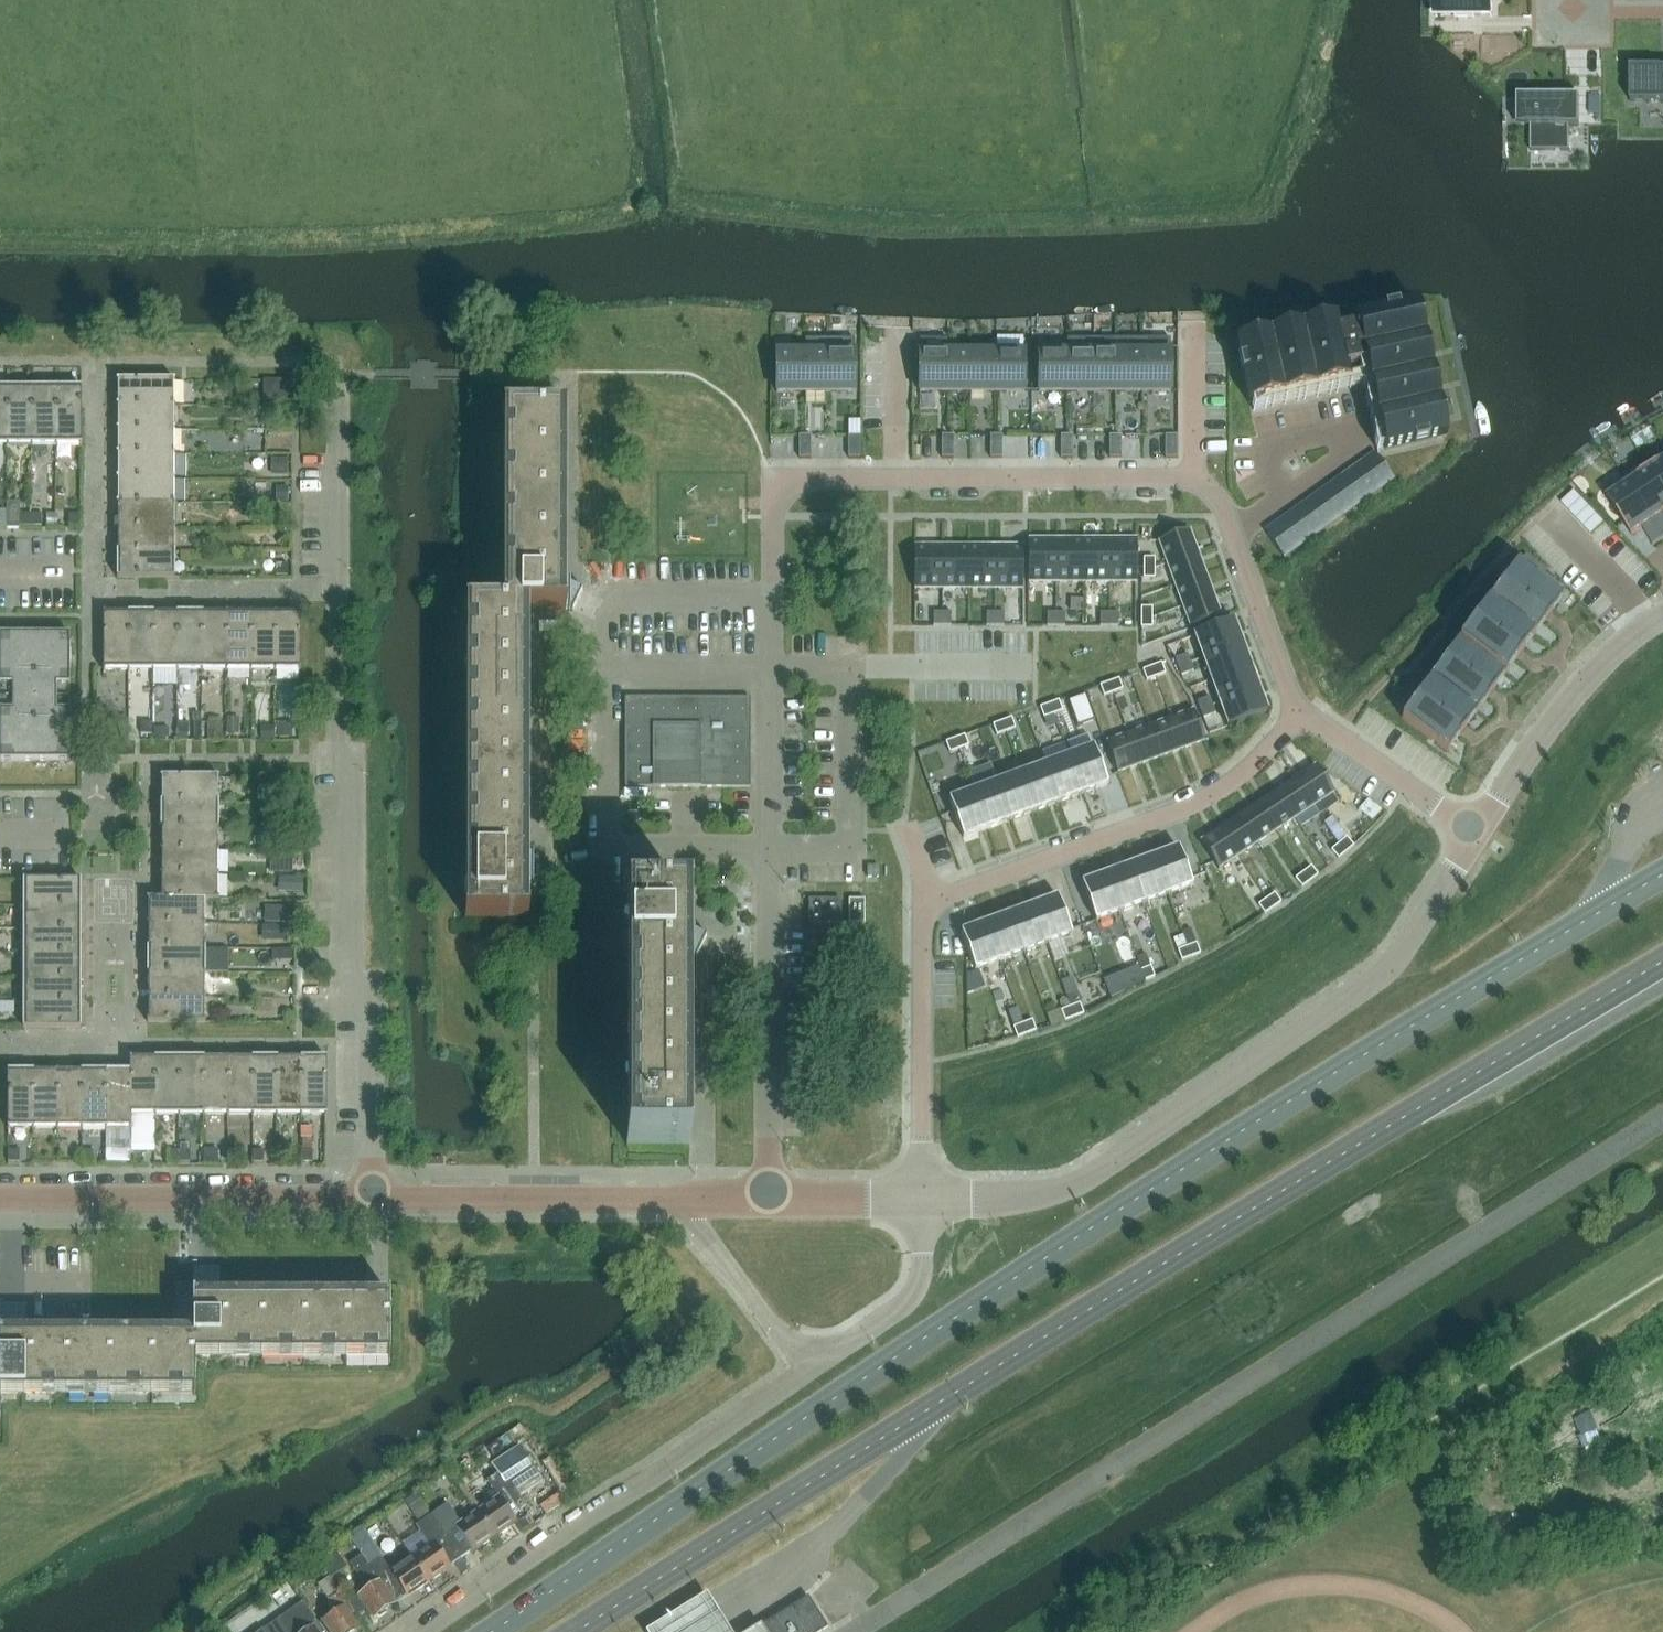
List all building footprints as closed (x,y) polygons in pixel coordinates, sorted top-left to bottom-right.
[(1441,16),(1474,16),(1474,11),(1489,11),(1489,0),(1441,0),(1441,16)] [(1661,68),(1630,68),(1630,102),(1662,102),(1662,68),(1661,68)] [(1518,98),(1518,128),(1531,128),(1531,153),(1569,153),(1569,128),(1579,128),(1579,98),(1518,98)] [(1437,439),(1408,307),(1356,319),(1358,327),(1338,332),(1337,330),(1238,352),(1249,404),(1369,377),(1385,451),(1437,439)] [(803,392),(803,353),(776,353),(776,392),(803,392)] [(828,393),(828,353),(803,353),(803,392),(828,393)] [(854,393),(854,353),(828,353),(828,393),(854,393)] [(946,353),(919,353),(919,393),(946,393),(946,353)] [(946,393),(971,393),(971,353),(946,353),(946,393)] [(997,353),(971,353),(971,393),(997,393),(997,353)] [(997,353),(997,393),(1024,393),(1024,353),(997,353)] [(1065,353),(1038,353),(1038,392),(1065,392),(1065,353)] [(1065,392),(1091,392),(1091,353),(1065,353),(1065,392)] [(1117,353),(1091,353),(1091,392),(1117,392),(1117,353)] [(1143,392),(1143,353),(1117,353),(1117,392),(1143,392)] [(1143,353),(1143,392),(1170,392),(1170,353),(1143,353)] [(174,381),(119,381),(116,381),(116,382),(118,382),(118,405),(116,405),(116,406),(174,406),(174,405),(173,405),(173,382),(174,382),(174,381)] [(293,402),(293,381),(263,381),(263,402),(293,402)] [(32,446),(31,388),(30,388),(30,390),(8,390),(8,388),(7,388),(7,446),(8,446),(8,444),(31,444),(31,446),(32,446)] [(56,446),(56,388),(55,388),(55,390),(32,390),(32,388),(31,388),(32,446),(32,444),(56,444),(56,446)] [(81,446),(81,412),(81,388),(79,388),(79,390),(57,390),(57,388),(56,388),(56,446),(57,446),(57,444),(80,444),(80,446),(81,446)] [(174,406),(116,406),(118,406),(118,430),(116,430),(174,430),(173,430),(173,407),(174,407),(174,406)] [(528,918),(528,886),(540,886),(540,873),(540,860),(528,860),(528,611),(565,611),(565,610),(573,610),(578,600),(583,591),(570,584),(565,584),(565,415),(502,415),(502,610),(465,610),(465,918),(528,918)] [(117,455),(175,455),(175,454),(173,454),(173,431),(174,431),(174,430),(116,430),(116,431),(118,431),(119,455),(117,455)] [(811,436),(799,436),(799,447),(811,447),(811,436)] [(848,458),(860,458),(860,436),(848,436),(848,458)] [(953,436),(941,436),(941,447),(953,447),(953,436)] [(1002,436),(990,436),(990,447),(1002,447),(1002,436)] [(1072,436),(1061,436),(1061,447),(1072,447),(1072,436)] [(1109,447),(1120,447),(1120,436),(1109,436),(1109,447)] [(1177,436),(1165,436),(1165,458),(1177,458),(1177,436)] [(811,447),(799,447),(799,458),(811,458),(811,447)] [(953,447),(941,447),(941,458),(953,458),(953,447)] [(1002,447),(990,447),(990,458),(1002,458),(1002,447)] [(1072,447),(1061,447),(1061,458),(1072,458),(1072,447)] [(1120,447),(1109,447),(1109,458),(1120,458),(1120,447)] [(117,479),(175,479),(174,479),(173,456),(175,456),(175,455),(117,455),(117,456),(119,456),(119,479),(117,479)] [(1267,535),(1284,558),(1394,479),(1377,456),(1267,535)] [(288,459),(276,459),(276,466),(276,474),(288,474),(288,459)] [(1650,470),(1662,490),(1662,461),(1650,470)] [(1629,484),(1662,535),(1662,490),(1650,470),(1629,484)] [(117,504),(117,505),(175,504),(174,504),(173,480),(175,480),(175,479),(117,479),(117,480),(119,480),(119,504),(117,504)] [(1607,498),(1632,535),(1642,528),(1653,544),(1662,537),(1662,535),(1629,484),(1607,498)] [(277,501),(287,501),(287,488),(277,488),(277,501)] [(1575,490),(1562,503),(1593,535),(1606,522),(1575,490)] [(30,515),(20,515),(20,502),(6,502),(6,529),(20,529),(20,527),(30,527),(30,515)] [(117,528),(117,529),(176,529),(176,528),(174,528),(173,505),(175,505),(175,504),(117,505),(119,505),(119,528),(117,528)] [(263,519),(263,507),(251,507),(251,519),(263,519)] [(81,513),(69,513),(69,526),(81,526),(81,513)] [(30,515),(30,527),(41,527),(41,515),(30,515)] [(117,553),(175,553),(175,552),(174,552),(174,529),(176,529),(117,529),(117,530),(119,530),(119,553),(117,553)] [(1166,564),(1197,552),(1189,530),(1158,541),(1166,564)] [(1028,540),(1028,583),(1055,583),(1055,540),(1028,540)] [(1055,540),(1055,583),(1082,583),(1082,540),(1055,540)] [(1082,540),(1082,583),(1109,583),(1109,540),(1082,540)] [(1109,540),(1109,583),(1136,583),(1136,554),(1136,540),(1135,540),(1109,540)] [(914,546),(914,589),(941,589),(941,546),(914,546)] [(941,546),(941,589),(968,589),(968,546),(941,546)] [(968,546),(968,589),(995,589),(995,546),(968,546)] [(995,546),(995,589),(1023,589),(1023,546),(995,546)] [(1174,585),(1205,574),(1197,552),(1166,564),(1174,585)] [(119,577),(117,577),(117,579),(175,579),(175,577),(174,577),(174,553),(175,553),(117,553),(117,554),(119,554),(119,577)] [(1502,584),(1488,603),(1534,637),(1548,618),(1562,599),(1562,598),(1563,597),(1546,585),(1552,576),(1525,556),(1519,564),(1517,563),(1502,584)] [(1154,568),(1154,558),(1143,558),(1143,568),(1154,568)] [(275,565),(275,577),(287,577),(287,565),(275,565)] [(1143,568),(1143,578),(1154,578),(1154,568),(1143,568)] [(1174,585),(1182,607),(1213,595),(1205,574),(1174,585)] [(1182,607),(1190,629),(1221,618),(1213,595),(1182,607)] [(1474,622),(1459,641),(1505,675),(1519,656),(1534,637),(1488,603),(1474,622)] [(1141,618),(1152,618),(1152,608),(1141,608),(1141,618)] [(933,612),(933,626),(942,626),(942,612),(933,612)] [(942,612),(942,626),(951,626),(951,612),(942,612)] [(986,613),(986,626),(995,626),(995,613),(986,613)] [(995,613),(995,626),(1004,626),(1004,613),(995,613)] [(1047,613),(1047,626),(1056,626),(1056,613),(1047,613)] [(1056,613),(1056,626),(1064,626),(1064,613),(1056,613)] [(1100,613),(1100,626),(1109,626),(1109,613),(1100,613)] [(1109,613),(1109,626),(1118,626),(1118,613),(1109,613)] [(103,614),(104,668),(104,672),(105,672),(105,671),(128,671),(128,672),(129,672),(129,614),(128,614),(128,615),(105,615),(105,614),(103,614)] [(153,672),(153,614),(152,614),(152,615),(129,615),(129,614),(129,672),(130,672),(130,671),(153,671),(153,672)] [(177,672),(177,614),(177,615),(154,615),(154,614),(153,614),(153,672),(154,672),(154,671),(177,671),(177,672)] [(202,672),(202,614),(201,614),(201,615),(178,615),(178,614),(177,614),(177,672),(178,672),(178,671),(201,671),(201,672),(202,672)] [(227,672),(226,614),(226,615),(203,615),(203,614),(202,614),(202,672),(203,672),(203,671),(226,671),(226,672),(227,672)] [(251,672),(251,614),(250,614),(250,615),(227,615),(227,614),(226,614),(227,672),(227,671),(250,671),(250,672),(251,672)] [(275,672),(275,614),(274,614),(274,615),(252,615),(252,614),(251,614),(251,672),(252,672),(252,671),(275,671),(275,672)] [(301,672),(301,614),(299,614),(299,615),(276,615),(276,614),(275,614),(275,672),(276,672),(276,671),(299,670),(299,672),(301,672)] [(1141,618),(1141,628),(1152,628),(1152,618),(1141,618)] [(1233,620),(1194,635),(1194,636),(1202,658),(1241,644),(1233,622),(1233,620)] [(70,761),(70,635),(0,635),(0,761),(70,761)] [(1445,660),(1431,679),(1477,713),(1491,694),(1505,675),(1459,641),(1445,660)] [(1241,644),(1202,658),(1211,681),(1250,666),(1241,644)] [(1187,655),(1175,659),(1178,667),(1190,663),(1187,655)] [(1156,677),(1165,674),(1161,663),(1152,667),(1156,677)] [(1190,663),(1178,667),(1181,676),(1193,671),(1190,663)] [(1250,666),(1211,681),(1219,703),(1258,689),(1250,666)] [(1156,677),(1152,667),(1142,670),(1146,681),(1156,677)] [(224,683),(224,673),(183,674),(183,685),(224,683)] [(1122,690),(1119,679),(1109,683),(1113,693),(1122,690)] [(1417,698),(1401,719),(1447,752),(1448,751),(1462,732),(1477,713),(1431,679),(1417,698)] [(1104,697),(1113,693),(1109,683),(1100,686),(1104,697)] [(1258,689),(1219,703),(1228,727),(1267,712),(1258,689)] [(1085,695),(1068,701),(1077,727),(1094,721),(1085,695)] [(625,726),(640,726),(640,698),(625,698),(625,726)] [(640,698),(640,726),(653,726),(656,726),(656,698),(640,698)] [(652,787),(653,787),(722,788),(722,772),(722,757),(722,741),(722,726),(719,726),(704,726),(704,698),(687,698),(686,726),(671,726),(656,726),(653,726),(652,741),(652,757),(652,772),(652,787)] [(656,698),(656,726),(671,726),(671,698),(656,698)] [(671,698),(671,726),(686,726),(687,698),(671,698)] [(719,726),(719,698),(704,698),(704,726),(719,726)] [(719,698),(719,726),(722,726),(735,726),(735,698),(719,698)] [(750,698),(735,698),(735,726),(750,726),(750,698)] [(1209,698),(1197,702),(1200,711),(1212,706),(1209,698)] [(1058,701),(1049,704),(1053,715),(1062,711),(1058,701)] [(1049,704),(1040,708),(1043,718),(1053,715),(1049,704)] [(1212,706),(1200,711),(1203,718),(1215,714),(1212,706)] [(1182,750),(1205,742),(1193,710),(1171,719),(1182,750)] [(1015,729),(1011,718),(1002,722),(1006,732),(1015,729)] [(229,719),(228,734),(239,734),(239,719),(229,719)] [(1150,726),(1161,758),(1182,750),(1171,719),(1150,726)] [(127,733),(127,720),(114,720),(114,733),(127,733)] [(154,722),(154,737),(168,737),(169,723),(154,722)] [(992,725),(996,736),(1006,732),(1002,722),(992,725)] [(140,723),(140,735),(152,735),(152,723),(140,723)] [(188,723),(176,723),(176,735),(188,734),(188,723)] [(222,734),(222,724),(209,724),(209,734),(222,734)] [(260,726),(260,738),(274,738),(274,726),(260,726)] [(625,726),(625,741),(652,741),(653,726),(640,726),(625,726)] [(722,726),(722,741),(750,741),(750,726),(735,726),(722,726)] [(1128,734),(1139,765),(1161,758),(1150,726),(1128,734)] [(292,729),(292,727),(280,727),(280,737),(292,737),(292,729)] [(1128,734),(1106,742),(1117,774),(1139,765),(1128,734)] [(968,746),(964,736),(955,739),(959,750),(968,746)] [(945,743),(949,753),(959,750),(955,739),(945,743)] [(652,741),(625,741),(625,757),(652,757),(652,741)] [(722,741),(722,757),(750,757),(750,741),(722,741)] [(1083,794),(1107,785),(1093,747),(1069,756),(1083,794)] [(1069,756),(1045,765),(1059,803),(1083,794),(1069,756)] [(652,757),(625,757),(625,772),(652,772),(652,757)] [(722,757),(722,772),(750,772),(750,757),(722,757)] [(1045,765),(1021,774),(1035,811),(1059,803),(1045,765)] [(1334,793),(1316,766),(1296,779),(1314,806),(1334,793)] [(625,787),(640,787),(652,787),(652,772),(625,772),(625,787)] [(722,772),(722,788),(750,788),(750,772),(722,772)] [(1021,774),(997,782),(1011,820),(1035,811),(1021,774)] [(217,802),(217,780),(217,779),(219,779),(219,777),(160,777),(160,779),(161,779),(161,801),(159,801),(159,802),(219,803),(219,802),(217,802)] [(1296,779),(1277,791),(1295,819),(1314,806),(1296,779)] [(997,782),(974,791),(987,829),(1011,820),(997,782)] [(306,788),(295,788),(296,804),(306,804),(306,788)] [(974,791),(949,800),(963,838),(987,829),(974,791)] [(1276,831),(1295,819),(1277,791),(1258,804),(1276,831)] [(219,803),(159,802),(159,803),(162,803),(162,826),(160,826),(160,827),(219,827),(219,826),(217,826),(217,803),(219,803)] [(1257,844),(1276,831),(1258,804),(1239,816),(1257,844)] [(1220,829),(1238,857),(1257,844),(1239,816),(1220,829)] [(1324,822),(1338,844),(1346,838),(1332,817),(1324,822)] [(219,827),(160,827),(162,827),(162,851),(160,851),(219,852),(219,851),(217,851),(217,828),(219,828),(219,827)] [(1200,842),(1218,869),(1238,857),(1220,829),(1200,842)] [(1338,844),(1345,853),(1353,846),(1346,838),(1338,844)] [(1338,859),(1345,853),(1338,844),(1331,850),(1338,859)] [(1178,848),(1154,857),(1168,895),(1192,886),(1178,848)] [(219,852),(160,851),(160,852),(162,852),(162,875),(159,875),(159,876),(219,876),(219,875),(217,875),(217,852),(219,852)] [(293,874),(294,857),(272,856),(271,873),(293,874)] [(1154,857),(1130,866),(1144,904),(1168,895),(1154,857)] [(878,878),(878,866),(867,866),(867,878),(878,878)] [(1130,866),(1106,875),(1120,913),(1144,904),(1130,866)] [(1303,873),(1310,882),(1318,876),(1311,867),(1303,873)] [(1295,879),(1302,888),(1310,882),(1303,873),(1295,879)] [(1106,875),(1082,884),(1096,921),(1120,913),(1106,875)] [(219,876),(159,876),(162,876),(162,900),(204,900),(204,901),(219,901),(219,898),(217,898),(217,876),(219,876)] [(285,878),(285,892),(303,893),(303,879),(285,878)] [(82,880),(23,880),(23,882),(25,882),(24,906),(23,905),(23,906),(81,906),(80,906),(80,882),(82,882),(82,880)] [(1274,894),(1266,899),(1272,908),(1281,903),(1274,894)] [(1058,897),(1033,906),(1047,944),(1072,935),(1058,897)] [(627,1145),(688,1145),(690,1145),(689,957),(698,957),(703,947),(707,937),(694,931),(689,931),(689,899),(626,899),(627,1145)] [(1264,914),(1272,908),(1266,899),(1258,905),(1264,914)] [(162,900),(147,900),(147,901),(149,901),(149,924),(147,924),(147,925),(206,925),(204,925),(204,901),(204,900),(162,900)] [(809,923),(840,924),(840,900),(809,900),(809,923)] [(848,900),(848,924),(865,924),(865,900),(858,900),(853,900),(848,900)] [(81,906),(23,906),(25,907),(25,930),(22,930),(81,930),(80,930),(80,907),(81,907),(81,906)] [(1033,906),(1009,915),(1023,953),(1047,944),(1033,906)] [(278,923),(289,923),(289,908),(278,908),(278,923)] [(1009,915),(986,924),(1000,962),(1023,953),(1009,915)] [(986,924),(961,933),(972,961),(975,971),(1000,962),(986,924)] [(206,925),(147,925),(147,926),(149,926),(149,949),(147,949),(206,950),(206,949),(204,949),(204,926),(206,926),(206,925)] [(265,940),(286,940),(286,926),(265,926),(265,940)] [(81,930),(22,930),(22,931),(25,931),(24,954),(23,954),(81,955),(81,954),(80,954),(80,931),(81,931),(81,930)] [(524,949),(524,941),(511,941),(511,949),(524,949)] [(1196,944),(1187,947),(1191,958),(1200,954),(1196,944)] [(1187,947),(1177,950),(1181,961),(1191,958),(1187,947)] [(206,950),(147,949),(147,950),(149,950),(149,973),(147,973),(147,974),(206,974),(206,973),(204,973),(204,950),(206,950)] [(280,950),(280,962),(292,962),(292,950),(280,950)] [(81,955),(23,954),(23,955),(25,955),(24,979),(23,979),(81,979),(80,979),(80,955),(81,955)] [(1150,967),(1141,971),(1145,981),(1154,977),(1150,967)] [(1141,971),(1132,974),(1136,984),(1145,981),(1141,971)] [(206,974),(147,974),(147,975),(149,975),(149,997),(147,997),(147,998),(206,998),(204,998),(204,975),(206,975),(206,974)] [(1078,995),(1072,978),(1061,982),(1067,999),(1078,995)] [(81,979),(23,979),(23,980),(25,980),(24,1002),(23,1002),(23,1003),(81,1003),(81,1002),(80,1002),(80,980),(81,980),(81,979)] [(147,1022),(147,1023),(147,1024),(206,1024),(206,1022),(204,1022),(204,999),(206,999),(206,998),(147,998),(147,999),(149,999),(149,1022),(147,1022)] [(23,1027),(23,1028),(23,1029),(81,1029),(81,1027),(80,1027),(80,1004),(81,1004),(81,1003),(23,1003),(23,1004),(25,1004),(24,1027),(23,1027)] [(1079,1004),(1070,1007),(1074,1018),(1083,1014),(1079,1004)] [(1061,1011),(1065,1021),(1074,1018),(1070,1007),(1061,1011)] [(283,1014),(282,1018),(285,1021),(289,1021),(292,1018),(292,1014),(290,1011),(286,1011),(283,1014)] [(1036,1031),(1032,1020),(1022,1024),(1026,1034),(1036,1031)] [(1022,1024),(1013,1027),(1017,1038),(1026,1034),(1022,1024)] [(129,1072),(129,1073),(130,1073),(130,1115),(131,1115),(154,1115),(154,1117),(155,1117),(155,1058),(154,1058),(154,1060),(131,1060),(131,1058),(129,1058),(129,1072)] [(178,1117),(179,1117),(179,1058),(178,1058),(178,1060),(155,1060),(155,1058),(155,1117),(155,1115),(178,1115),(178,1117)] [(203,1117),(203,1058),(203,1060),(180,1060),(180,1058),(179,1058),(179,1117),(180,1117),(180,1115),(203,1115),(203,1117)] [(227,1117),(228,1117),(228,1058),(227,1058),(227,1060),(204,1060),(204,1058),(203,1058),(203,1117),(204,1117),(204,1115),(227,1115),(227,1117)] [(252,1117),(252,1058),(252,1060),(229,1060),(229,1058),(228,1058),(228,1117),(229,1117),(229,1115),(252,1115),(252,1117)] [(276,1117),(277,1117),(277,1058),(276,1058),(276,1060),(253,1060),(253,1058),(252,1058),(252,1117),(253,1117),(253,1115),(276,1115),(276,1117)] [(300,1117),(301,1117),(301,1058),(300,1058),(300,1060),(277,1060),(277,1058),(277,1117),(277,1115),(300,1115),(300,1117)] [(325,1117),(326,1117),(326,1058),(325,1058),(325,1060),(302,1060),(302,1058),(301,1058),(301,1117),(302,1117),(302,1115),(325,1115),(325,1117)] [(9,1072),(8,1072),(7,1072),(7,1130),(9,1130),(9,1129),(32,1129),(32,1130),(33,1130),(33,1072),(32,1072),(32,1073),(9,1073),(9,1072)] [(56,1130),(57,1130),(57,1072),(56,1072),(56,1073),(33,1073),(33,1072),(33,1130),(33,1129),(56,1128),(56,1130)] [(80,1130),(81,1130),(81,1072),(80,1072),(80,1073),(58,1073),(58,1072),(57,1072),(57,1130),(57,1129),(80,1129),(80,1130)] [(105,1130),(105,1072),(105,1073),(82,1073),(82,1072),(81,1072),(81,1130),(82,1130),(82,1129),(105,1129),(105,1130)] [(105,1072),(105,1130),(106,1130),(106,1129),(129,1129),(129,1130),(131,1130),(131,1117),(131,1115),(130,1115),(130,1073),(129,1073),(106,1073),(106,1072),(105,1072)] [(217,1150),(205,1150),(205,1162),(217,1162),(217,1150)] [(19,1151),(8,1151),(8,1162),(19,1162),(19,1151)] [(93,1151),(82,1151),(82,1162),(93,1162),(93,1151)] [(179,1163),(179,1151),(168,1151),(168,1162),(179,1163)] [(190,1151),(179,1151),(179,1163),(190,1163),(190,1151)] [(264,1151),(252,1151),(252,1162),(264,1162),(264,1151)] [(312,1151),(301,1151),(301,1162),(312,1162),(312,1151)] [(193,1394),(193,1395),(196,1395),(196,1356),(387,1356),(387,1357),(390,1357),(390,1295),(389,1295),(220,1295),(215,1295),(206,1295),(195,1295),(194,1295),(194,1332),(25,1332),(12,1332),(0,1332),(0,1394),(193,1394)] [(519,1445),(493,1463),(499,1473),(511,1491),(512,1491),(537,1473),(519,1445)] [(487,1482),(498,1499),(478,1512),(494,1536),(515,1521),(512,1516),(513,1515),(524,1508),(512,1491),(511,1491),(499,1473),(487,1482)] [(547,1515),(566,1501),(560,1492),(541,1506),(547,1515)] [(424,1506),(415,1493),(406,1500),(415,1513),(424,1506)] [(494,1536),(478,1512),(460,1525),(447,1505),(431,1515),(460,1559),(494,1536)] [(460,1559),(431,1515),(415,1526),(429,1546),(411,1558),(427,1581),(460,1559)] [(360,1527),(348,1536),(362,1556),(374,1547),(360,1527)] [(336,1551),(319,1562),(331,1579),(347,1568),(336,1551)] [(373,1618),(395,1604),(393,1601),(386,1591),(369,1565),(362,1556),(350,1564),(367,1589),(358,1595),(346,1604),(352,1612),(360,1623),(371,1615),(373,1618)] [(427,1581),(411,1558),(391,1572),(380,1557),(369,1565),(386,1591),(393,1601),(404,1594),(406,1596),(427,1581)] [(329,1579),(318,1586),(329,1602),(339,1594),(329,1579)] [(329,1631),(353,1631),(359,1628),(350,1614),(352,1612),(346,1604),(339,1594),(329,1602),(327,1603),(334,1613),(322,1621),(329,1631)] [(827,1628),(807,1596),(756,1628),(759,1631),(820,1631),(827,1628)] [(651,1631),(727,1631),(722,1624),(720,1621),(710,1604),(706,1598),(651,1631)] [(305,1606),(279,1624),(279,1625),(269,1631),(322,1631),(305,1606)]
